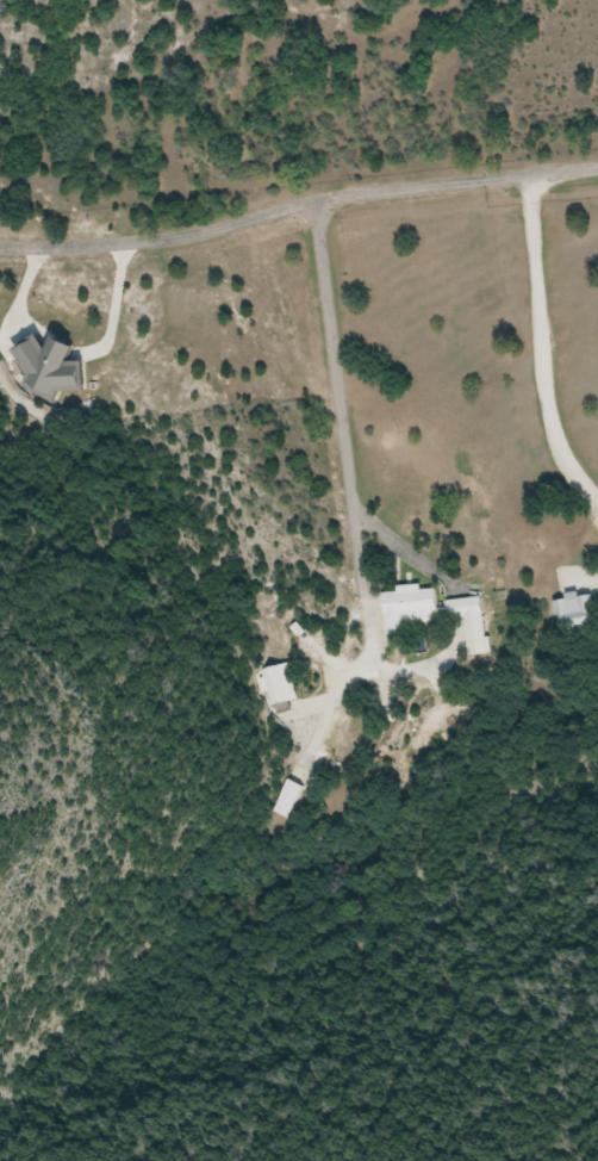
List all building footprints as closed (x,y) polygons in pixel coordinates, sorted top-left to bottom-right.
[(92,392),(92,366),(78,359),(82,349),(82,345),(63,336),(59,346),(56,345),(26,344),(25,387),(58,402),(63,392),(92,392)] [(487,623),(486,599),(443,600),(442,588),(386,590),(388,645),(406,645),(406,622),(434,621),(434,615),(448,615),(448,624),(487,623)] [(565,638),(596,638),(596,604),(565,604),(565,638)] [(268,708),(301,701),(293,664),(260,672),(268,708)] [(274,812),(292,820),(307,787),(289,779),(274,812)]
